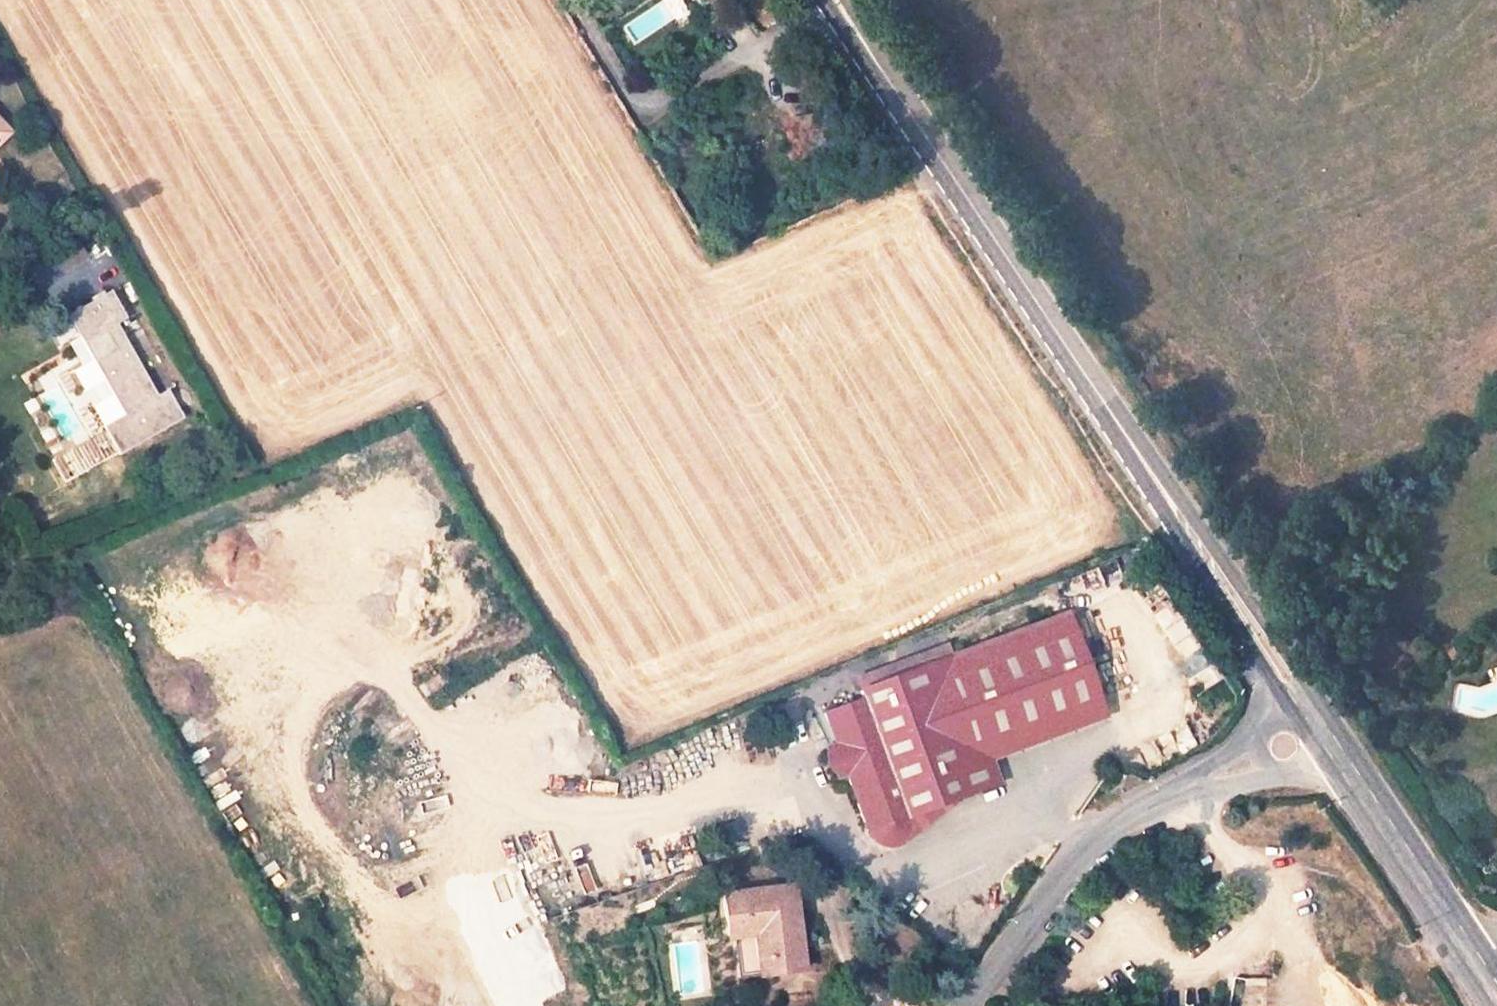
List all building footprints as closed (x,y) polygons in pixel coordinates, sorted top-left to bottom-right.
[(711,9),(728,0),(706,0),(711,9)] [(9,134),(0,125),(0,144),(9,134)] [(108,432),(125,462),(190,425),(172,395),(163,400),(121,329),(130,324),(113,295),(70,320),(86,348),(110,335),(121,355),(98,368),(128,421),(118,426),(108,432)] [(66,450),(76,473),(100,463),(90,440),(66,450)] [(1159,627),(1177,620),(1164,590),(1146,597),(1159,627)] [(864,697),(867,704),(825,719),(837,751),(830,754),(839,782),(848,779),(870,836),(871,838),(875,844),(880,849),(887,851),(894,852),(900,851),(906,847),(911,842),(914,836),(915,829),(913,822),(1005,789),(996,762),(1109,721),(1073,619),(864,697)] [(1185,659),(1198,689),(1222,678),(1208,648),(1185,659)] [(1189,725),(1144,741),(1152,765),(1197,749),(1189,725)] [(735,946),(756,944),(761,984),(806,978),(794,894),(725,902),(731,946),(735,946)] [(756,944),(735,946),(740,986),(761,984),(756,944)] [(1233,978),(1232,999),(1265,1001),(1266,979),(1233,978)]
